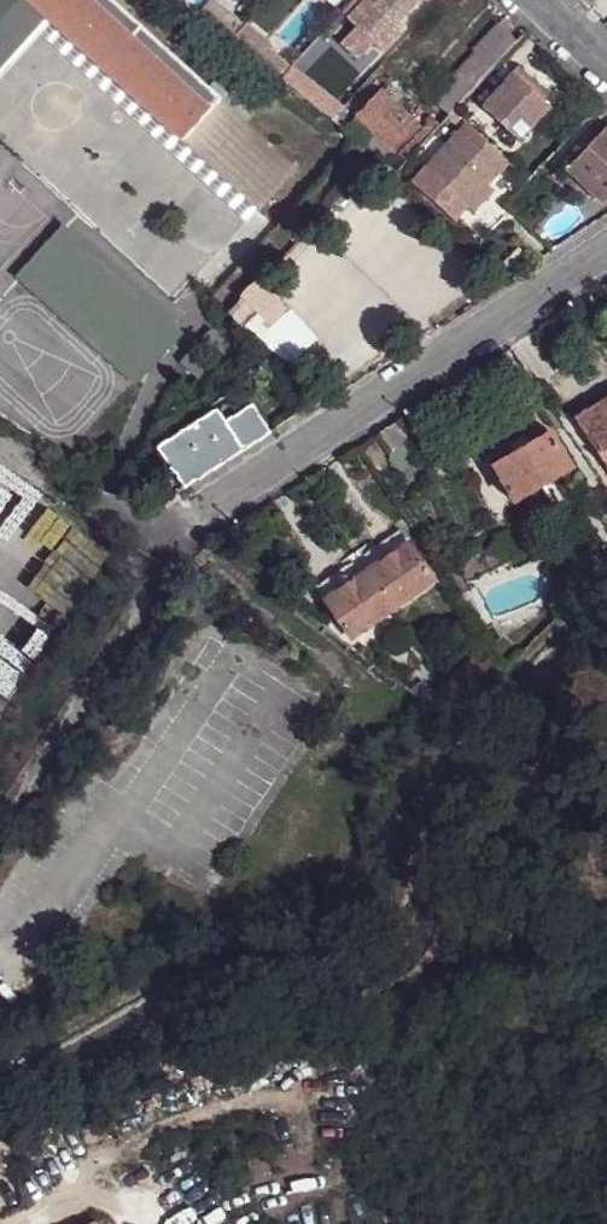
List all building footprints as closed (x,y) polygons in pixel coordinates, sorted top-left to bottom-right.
[(49,24),(23,0),(0,0),(0,78),(49,24)] [(108,0),(23,0),(49,24),(178,142),(216,99),(108,0)] [(338,13),(344,18),(361,0),(349,0),(338,13)] [(398,29),(380,12),(366,0),(361,0),(344,18),(379,51),(398,29)] [(380,12),(390,0),(366,0),(380,12)] [(222,14),(216,23),(227,31),(233,22),(222,14)] [(268,40),(245,21),(227,41),(251,59),(276,80),(289,66),(264,43),(268,40)] [(432,103),(444,114),(447,111),(512,41),(494,23),(470,50),(472,52),(450,76),(453,80),(432,103)] [(530,82),(513,67),(478,107),(515,140),(546,105),(539,99),(527,87),(530,82)] [(539,99),(543,94),(530,82),(527,87),(539,99)] [(413,126),(377,90),(352,114),(353,115),(390,150),(413,126)] [(306,103),(321,116),(327,109),(312,96),(306,103)] [(216,99),(178,142),(254,211),(256,213),(294,170),(289,166),(216,99)] [(380,160),(390,150),(353,115),(352,114),(339,128),(358,143),(380,160)] [(394,154),(400,160),(428,129),(423,124),(394,154)] [(573,178),(606,139),(606,124),(604,127),(602,125),(563,168),(573,178)] [(462,125),(422,169),(473,214),(487,198),(473,187),(480,181),(485,186),(506,163),(462,125)] [(573,178),(600,203),(606,195),(606,139),(573,178)] [(480,181),(473,187),(487,198),(513,169),(506,163),(485,186),(480,181)] [(63,234),(24,277),(134,377),(174,334),(63,234)] [(192,348),(179,362),(197,379),(210,365),(192,348)] [(603,466),(606,464),(606,395),(571,418),(603,466)] [(183,490),(267,434),(250,408),(223,426),(213,414),(166,444),(181,467),(172,473),(183,490)] [(490,464),(512,501),(568,466),(547,431),(490,464)] [(157,450),(172,473),(181,467),(166,444),(157,450)] [(397,530),(362,556),(370,568),(407,542),(397,530)] [(492,546),(454,565),(464,582),(515,559),(503,535),(489,541),(492,546)] [(432,581),(407,542),(370,568),(365,571),(391,609),(432,581)] [(357,549),(353,553),(357,559),(362,556),(357,549)] [(357,559),(353,553),(347,556),(351,562),(357,559)] [(365,571),(370,568),(362,556),(357,559),(365,571)] [(359,575),(365,571),(357,559),(351,562),(359,575)] [(359,575),(351,562),(316,587),(324,599),(359,575)] [(350,638),(391,609),(365,571),(359,575),(324,599),(350,638)] [(499,662),(495,657),(494,658),(489,661),(493,667),(499,662)]
